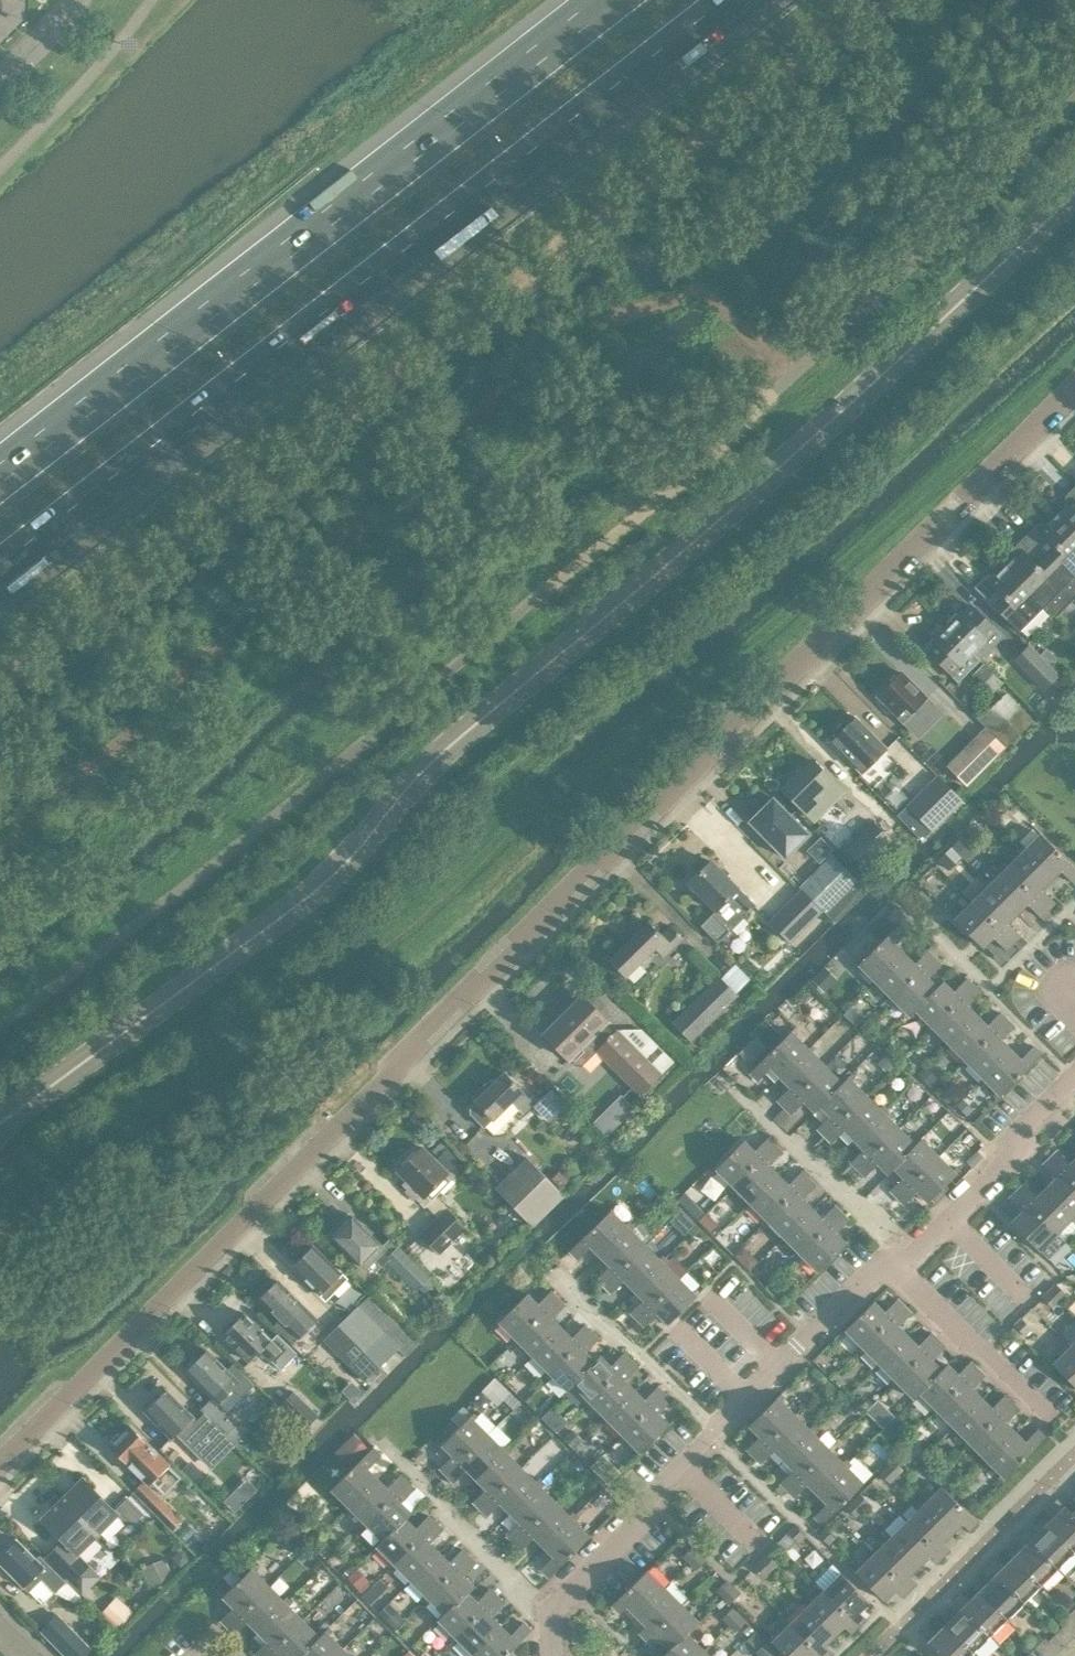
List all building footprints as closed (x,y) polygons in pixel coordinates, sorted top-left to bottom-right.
[(1057,516),(1074,534),(1074,487),(1067,495),(1073,500),(1057,516)] [(1057,516),(1041,532),(1036,527),(1026,537),(1072,581),(1074,585),(1074,534),(1057,516)] [(1074,598),(1074,585),(1072,581),(1026,537),(1017,546),(1022,552),(1006,567),(1046,607),(1056,617),(1074,598)] [(1046,607),(1006,567),(991,583),(985,578),(975,588),(1020,633),(1046,607)] [(961,612),(947,626),(973,652),(987,638),(985,636),(993,627),(971,606),(963,614),(961,612)] [(980,659),(973,652),(947,626),(933,640),(935,642),(927,650),(958,681),(980,659)] [(1058,674),(1029,646),(1015,660),(1043,689),(1058,674)] [(1002,682),(989,670),(984,664),(974,673),(993,691),(1002,682)] [(903,721),(926,698),(900,672),(877,695),(903,721)] [(1031,720),(1006,694),(980,719),(1005,745),(1031,720)] [(830,741),(861,772),(886,748),(855,716),(849,722),(843,722),(836,729),(836,735),(830,741)] [(946,765),(967,785),(1005,747),(985,726),(946,765)] [(839,788),(811,760),(783,788),(811,816),(839,788)] [(907,804),(930,827),(959,798),(936,775),(907,804)] [(897,812),(910,799),(901,790),(889,803),(897,812)] [(749,821),(785,857),(809,833),(773,797),(749,821)] [(844,847),(863,866),(890,839),(871,820),(844,847)] [(1074,881),(1074,868),(1041,834),(1023,851),(1051,879),(1060,870),(1073,883),(1074,881)] [(1041,889),(1051,879),(1023,851),(1006,868),(1047,909),(1054,902),(1041,889)] [(799,887),(825,912),(857,880),(832,854),(799,887)] [(754,906),(738,889),(739,888),(710,860),(688,882),(716,910),(701,925),(717,942),(754,906)] [(1040,916),(1047,909),(1006,868),(989,885),(1017,913),(1027,903),(1040,916)] [(1007,922),(1017,913),(989,885),(972,902),(1013,943),(1020,936),(1007,922)] [(770,921),(789,941),(820,910),(801,890),(770,921)] [(972,902),(954,919),(982,947),(993,937),(1006,950),(1013,943),(972,902)] [(662,935),(649,922),(609,961),(625,976),(654,948),(663,956),(682,937),(671,926),(662,935)] [(875,980),(903,953),(894,944),(907,931),(899,923),(858,964),(875,980)] [(893,999),(934,958),(927,950),(913,963),(903,953),(875,980),(893,999)] [(938,988),(937,987),(928,978),(941,965),(934,958),(893,999),(910,1016),(916,1010),(938,988)] [(690,1041),(717,1014),(737,994),(719,976),(672,1022),(690,1041)] [(916,1010),(932,1026),(973,986),(966,978),(953,991),(942,981),(937,987),(938,988),(916,1010)] [(949,1043),(977,1015),(967,1006),(980,993),(973,986),(932,1026),(949,1043)] [(543,1034),(574,1065),(582,1065),(596,1051),(640,1094),(661,1073),(617,1030),(611,1035),(602,1026),(608,1020),(582,995),(543,1034)] [(965,1060),(1007,1019),(1000,1012),(987,1025),(977,1015),(949,1043),(965,1060)] [(1007,1019),(965,1060),(981,1076),(1009,1048),(1001,1040),(1014,1027),(1007,1019)] [(770,1067),(779,1076),(807,1048),(790,1031),(749,1072),(757,1080),(770,1067)] [(1009,1048),(981,1076),(1000,1095),(1041,1054),(1033,1046),(1020,1059),(1009,1048)] [(777,1100),(783,1106),(825,1066),(807,1048),(779,1076),(790,1087),(777,1100)] [(820,1105),(842,1083),(825,1066),(783,1106),(791,1114),(804,1101),(814,1111),(820,1105)] [(533,1102),(519,1088),(504,1072),(491,1085),(488,1081),(472,1097),(475,1100),(476,1101),(470,1108),(470,1113),(484,1127),(493,1118),(513,1099),(524,1111),(533,1102)] [(825,1136),(866,1096),(847,1077),(842,1083),(820,1105),(830,1115),(817,1128),(825,1136)] [(534,1104),(550,1119),(566,1104),(550,1089),(534,1104)] [(844,1129),(853,1138),(881,1110),(866,1096),(825,1136),(831,1142),(844,1129)] [(850,1162),(856,1168),(898,1127),(881,1110),(853,1138),(863,1149),(850,1162)] [(894,1168),(916,1146),(915,1144),(898,1127),(856,1168),(865,1176),(878,1163),(888,1174),(894,1168)] [(743,1140),(725,1158),(715,1168),(733,1186),(774,1145),(767,1137),(754,1150),(743,1140)] [(898,1198),(939,1157),(920,1138),(915,1144),(916,1146),(894,1168),(903,1177),(890,1190),(898,1198)] [(781,1152),(774,1145),(733,1186),(750,1202),(778,1175),(768,1165),(781,1152)] [(410,1159),(398,1171),(408,1181),(404,1184),(425,1204),(452,1177),(422,1147),(420,1149),(416,1149),(410,1155),(410,1159)] [(1070,1163),(1057,1150),(1050,1158),(1074,1183),(1074,1158),(1070,1163)] [(563,1193),(527,1157),(496,1188),(531,1224),(563,1193)] [(927,1202),(956,1174),(939,1157),(898,1198),(904,1204),(917,1191),(927,1202)] [(1046,1188),(1073,1216),(1074,1214),(1074,1183),(1050,1158),(1042,1165),(1055,1178),(1046,1188)] [(787,1184),(778,1175),(750,1202),(767,1219),(808,1179),(801,1171),(787,1184)] [(767,1219),(783,1236),(811,1209),(802,1199),(815,1186),(808,1179),(767,1219)] [(1057,1232),(1073,1216),(1046,1188),(1036,1197),(1023,1184),(1016,1191),(1057,1232)] [(1039,1250),(1057,1232),(1016,1191),(1008,1198),(1021,1212),(1011,1222),(1039,1250)] [(783,1236),(800,1253),(841,1212),(834,1205),(821,1218),(811,1209),(783,1236)] [(452,1266),(467,1250),(455,1238),(465,1227),(446,1208),(420,1234),(452,1266)] [(698,1219),(709,1231),(720,1220),(709,1209),(698,1219)] [(590,1246),(600,1255),(628,1228),(610,1210),(569,1251),(577,1259),(590,1246)] [(849,1220),(841,1212),(800,1253),(818,1271),(846,1243),(835,1233),(849,1220)] [(391,1253),(385,1247),(383,1249),(348,1213),(329,1232),(365,1267),(374,1258),(382,1266),(387,1261),(416,1290),(429,1277),(398,1246),(391,1253)] [(596,1278),(604,1285),(645,1245),(628,1228),(600,1255),(610,1265),(596,1278)] [(624,1280),(634,1289),(661,1262),(645,1245),(604,1285),(611,1293),(624,1280)] [(345,1279),(313,1247),(294,1265),(326,1297),(345,1279)] [(630,1312),(637,1319),(678,1278),(661,1262),(634,1289),(643,1299),(630,1312)] [(658,1313),(668,1324),(696,1296),(678,1278),(637,1319),(645,1326),(658,1313)] [(262,1297),(260,1298),(299,1336),(316,1319),(278,1280),(270,1288),(267,1289),(263,1293),(262,1297)] [(1056,1285),(1049,1291),(1060,1302),(1066,1295),(1056,1285)] [(499,1321),(516,1339),(558,1298),(550,1291),(537,1304),(527,1293),(499,1321)] [(1053,1309),(1054,1308),(1060,1302),(1049,1291),(1042,1298),(1053,1309)] [(370,1295),(338,1325),(379,1366),(397,1348),(405,1356),(418,1343),(370,1295)] [(565,1305),(558,1298),(516,1339),(533,1356),(561,1328),(551,1318),(565,1305)] [(873,1301),(845,1329),(862,1346),(904,1305),(897,1298),(884,1312),(873,1301)] [(880,1364),(909,1337),(898,1326),(911,1313),(904,1305),(862,1346),(880,1364)] [(298,1352),(278,1332),(271,1339),(244,1313),(234,1323),(232,1321),(222,1330),(224,1333),(222,1335),(249,1361),(260,1349),(281,1370),(298,1352)] [(1015,1326),(1025,1336),(1032,1329),(1022,1319),(1015,1326)] [(324,1340),(364,1381),(379,1366),(338,1325),(324,1340)] [(533,1356),(550,1373),(591,1332),(584,1325),(571,1338),(561,1328),(533,1356)] [(550,1373),(567,1390),(601,1356),(600,1355),(594,1361),(585,1352),(598,1339),(591,1332),(550,1373)] [(896,1380),(937,1339),(930,1332),(917,1345),(909,1337),(880,1364),(896,1380)] [(941,1369),(932,1360),(945,1347),(937,1339),(896,1380),(914,1398),(920,1392),(942,1370),(941,1369)] [(1071,1346),(1053,1364),(1074,1386),(1074,1350),(1071,1346)] [(255,1383),(233,1363),(227,1369),(206,1349),(197,1359),(193,1358),(188,1363),(188,1367),(186,1370),(213,1397),(226,1384),(231,1389),(241,1398),(255,1383)] [(631,1360),(623,1353),(610,1366),(601,1356),(567,1390),(568,1390),(573,1385),(589,1401),(631,1360)] [(589,1401),(606,1417),(634,1390),(624,1380),(638,1367),(631,1360),(589,1401)] [(920,1392),(936,1408),(977,1368),(970,1361),(957,1374),(947,1363),(941,1369),(942,1370),(920,1392)] [(936,1408),(954,1426),(982,1398),(972,1388),(985,1375),(977,1368),(936,1408)] [(606,1417),(623,1434),(664,1394),(657,1387),(644,1400),(634,1390),(606,1417)] [(235,1443),(226,1435),(204,1413),(196,1420),(166,1389),(156,1399),(154,1396),(145,1405),(147,1408),(145,1410),(172,1437),(184,1424),(196,1436),(190,1442),(213,1465),(235,1443)] [(317,1414),(293,1391),(281,1404),(305,1427),(317,1414)] [(671,1401),(664,1394),(623,1434),(641,1452),(669,1424),(658,1414),(671,1401)] [(982,1398),(954,1426),(970,1443),(1012,1402),(1004,1394),(991,1408),(982,1398)] [(777,1397),(749,1425),(759,1435),(746,1449),(753,1456),(794,1415),(777,1397)] [(200,1409),(204,1413),(226,1435),(235,1425),(209,1399),(200,1409)] [(1012,1402),(970,1443),(988,1460),(1016,1433),(1005,1422),(1019,1409),(1012,1402)] [(774,1450),(783,1459),(811,1432),(794,1415),(753,1456),(761,1463),(774,1450)] [(470,1416),(445,1441),(442,1444),(453,1454),(439,1468),(446,1475),(488,1433),(470,1416)] [(167,1463),(158,1453),(130,1425),(121,1434),(118,1432),(110,1440),(112,1443),(109,1446),(147,1483),(150,1481),(149,1480),(167,1463)] [(1016,1433),(988,1460),(1005,1477),(1046,1436),(1038,1428),(1025,1441),(1016,1433)] [(780,1482),(787,1489),(828,1448),(811,1432),(783,1459),(793,1469),(780,1482)] [(467,1469),(476,1479),(504,1450),(488,1433),(446,1475),(454,1482),(467,1469)] [(349,1506),(377,1478),(367,1469),(380,1456),(372,1448),(331,1488),(349,1506)] [(808,1484),(817,1493),(845,1465),(828,1448),(787,1489),(794,1497),(808,1484)] [(473,1501),(480,1509),(521,1467),(504,1450),(476,1479),(486,1488),(473,1501)] [(602,1455),(591,1466),(609,1483),(620,1473),(602,1455)] [(886,1464),(897,1476),(904,1469),(893,1458),(886,1464)] [(879,1471),(890,1483),(897,1476),(886,1464),(879,1471)] [(862,1483),(862,1482),(845,1465),(817,1493),(827,1503),(814,1516),(822,1524),(862,1483)] [(538,1484),(521,1467),(480,1509),(487,1516),(500,1503),(510,1512),(538,1484)] [(366,1523),(407,1482),(400,1475),(387,1488),(377,1478),(349,1506),(366,1523)] [(126,1496),(113,1508),(82,1477),(75,1485),(73,1483),(64,1492),(66,1494),(62,1498),(83,1519),(97,1533),(118,1513),(130,1526),(143,1513),(126,1496)] [(173,1529),(181,1520),(142,1481),(133,1490),(173,1529)] [(411,1513),(401,1502),(414,1489),(407,1482),(366,1523),(382,1539),(404,1518),(406,1519),(411,1513)] [(507,1535),(514,1542),(555,1501),(538,1484),(510,1512),(520,1522),(507,1535)] [(970,1528),(977,1521),(942,1486),(924,1504),(952,1532),(963,1521),(970,1528)] [(853,1499),(864,1510),(871,1503),(860,1492),(853,1499)] [(90,1566),(77,1553),(97,1533),(83,1519),(62,1498),(42,1518),(52,1528),(50,1530),(59,1539),(61,1537),(63,1539),(46,1556),(73,1583),(90,1566)] [(1074,1551),(1074,1518),(1072,1514),(1056,1498),(1049,1505),(1057,1513),(1047,1524),(1074,1552),(1074,1551)] [(846,1506),(857,1517),(864,1510),(853,1499),(846,1506)] [(534,1536),(544,1546),(572,1518),(555,1501),(514,1542),(521,1549),(534,1536)] [(941,1543),(952,1532),(924,1504),(907,1521),(942,1556),(948,1550),(941,1543)] [(377,1545),(395,1564),(436,1523),(428,1515),(415,1528),(406,1519),(404,1518),(382,1539),(377,1545)] [(540,1569),(548,1577),(589,1536),(572,1518),(544,1546),(553,1556),(540,1569)] [(936,1561),(942,1556),(907,1521),(890,1537),(918,1565),(929,1554),(936,1561)] [(411,1580),(439,1552),(429,1542),(443,1529),(436,1523),(395,1564),(411,1580)] [(1057,1568),(1074,1552),(1047,1524),(1036,1534),(1028,1526),(1022,1533),(1057,1568)] [(795,1525),(787,1532),(799,1544),(806,1536),(795,1525)] [(825,1527),(818,1534),(829,1546),(836,1538),(825,1527)] [(1041,1585),(1057,1568),(1022,1533),(1016,1539),(1023,1547),(1013,1557),(1041,1585)] [(890,1537),(873,1554),(908,1589),(914,1583),(907,1576),(918,1565),(890,1537)] [(40,1554),(35,1558),(16,1539),(8,1548),(4,1547),(0,1551),(0,1562),(29,1591),(41,1578),(55,1592),(67,1581),(40,1554)] [(682,1557),(689,1564),(700,1553),(693,1546),(682,1557)] [(428,1596),(469,1556),(462,1549),(448,1562),(439,1552),(411,1580),(428,1596)] [(689,1564),(696,1571),(707,1560),(700,1553),(689,1564)] [(760,1560),(771,1572),(778,1565),(767,1553),(760,1560)] [(902,1595),(908,1589),(873,1554),(856,1572),(883,1600),(896,1588),(902,1595)] [(473,1587),(463,1576),(476,1563),(469,1556),(428,1596),(444,1613),(466,1591),(468,1592),(473,1587)] [(141,1566),(150,1587),(173,1578),(164,1557),(141,1566)] [(1024,1602),(1041,1585),(1013,1557),(1002,1568),(994,1560),(988,1566),(1024,1602)] [(771,1572),(760,1560),(753,1566),(764,1579),(771,1572)] [(1007,1619),(1024,1602),(988,1566),(982,1572),(990,1580),(979,1591),(1007,1619)] [(220,1619),(227,1626),(268,1585),(251,1568),(223,1596),(233,1606),(220,1619)] [(647,1570),(612,1604),(618,1611),(625,1604),(637,1615),(665,1588),(647,1570)] [(841,1573),(823,1590),(858,1625),(864,1619),(857,1612),(869,1601),(841,1573)] [(363,1595),(371,1604),(389,1587),(380,1578),(363,1595)] [(723,1597),(733,1586),(726,1580),(716,1591),(723,1597)] [(256,1629),(284,1601),(268,1585),(227,1626),(235,1634),(248,1621),(256,1629)] [(740,1593),(733,1586),(723,1597),(729,1604),(740,1593)] [(438,1619),(456,1636),(497,1596),(489,1588),(476,1601),(468,1592),(466,1591),(444,1613),(438,1619)] [(647,1639),(682,1605),(665,1588),(637,1615),(648,1626),(641,1633),(647,1639)] [(852,1631),(858,1625),(823,1590),(806,1607),(834,1635),(845,1624),(852,1631)] [(990,1636),(1007,1619),(979,1591),(968,1601),(961,1593),(954,1600),(990,1636)] [(102,1612),(119,1628),(134,1612),(117,1596),(102,1612)] [(474,1654),(502,1627),(491,1616),(504,1603),(497,1596),(456,1636),(474,1654)] [(973,1652),(990,1636),(954,1600),(948,1606),(956,1614),(945,1624),(973,1652)] [(302,1619),(284,1601),(256,1629),(267,1640),(254,1653),(257,1655),(264,1655),(302,1619)] [(682,1605),(647,1639),(652,1645),(659,1638),(669,1648),(671,1649),(687,1633),(699,1622),(682,1605)] [(721,1618),(728,1625),(740,1613),(733,1606),(721,1618)] [(790,1624),(822,1655),(827,1655),(830,1653),(823,1646),(834,1635),(806,1607),(790,1624)] [(65,1655),(84,1655),(93,1647),(57,1611),(39,1629),(65,1655)] [(728,1625),(735,1632),(747,1620),(740,1613),(728,1625)] [(319,1636),(302,1619),(264,1655),(280,1655),(282,1655),(283,1655),(301,1655),(320,1637),(319,1636)] [(531,1630),(523,1622),(510,1635),(502,1627),(474,1654),(475,1655),(505,1655),(531,1630)] [(790,1624),(772,1641),(786,1655),(822,1655),(790,1624)] [(945,1624),(935,1635),(927,1627),(920,1634),(942,1655),(969,1655),(973,1652),(945,1624)] [(1062,1626),(1055,1633),(1066,1644),(1073,1637),(1062,1626)] [(343,1649),(325,1630),(319,1636),(320,1637),(301,1655),(335,1655),(343,1649)] [(704,1650),(687,1633),(671,1649),(669,1648),(661,1655),(698,1655),(704,1650)] [(1048,1641),(1059,1651),(1066,1644),(1055,1633),(1048,1641)] [(773,1649),(773,1648),(766,1641),(755,1652),(759,1655),(765,1655),(773,1649)]
